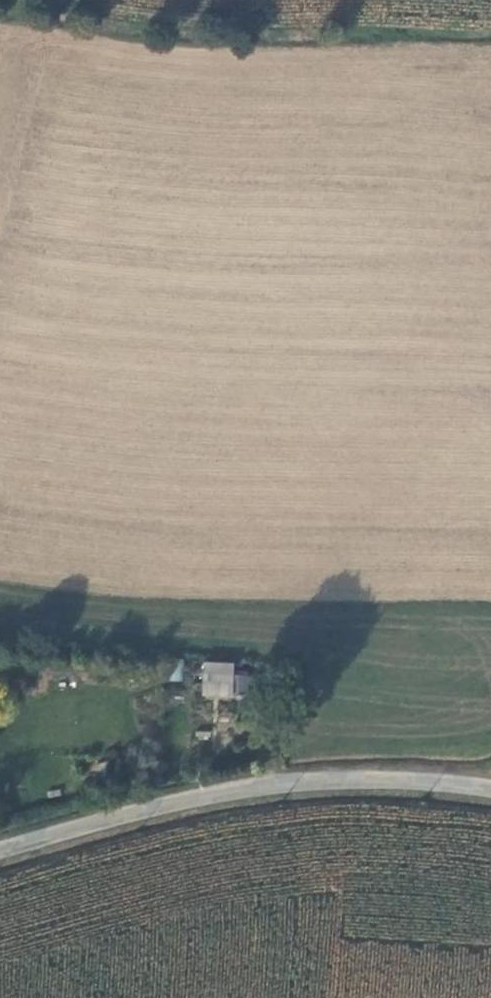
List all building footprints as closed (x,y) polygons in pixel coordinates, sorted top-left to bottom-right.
[(206,665),(205,676),(234,678),(234,695),(248,696),(249,675),(235,674),(235,667),(206,665)] [(234,678),(205,676),(205,693),(234,695),(234,678)]
